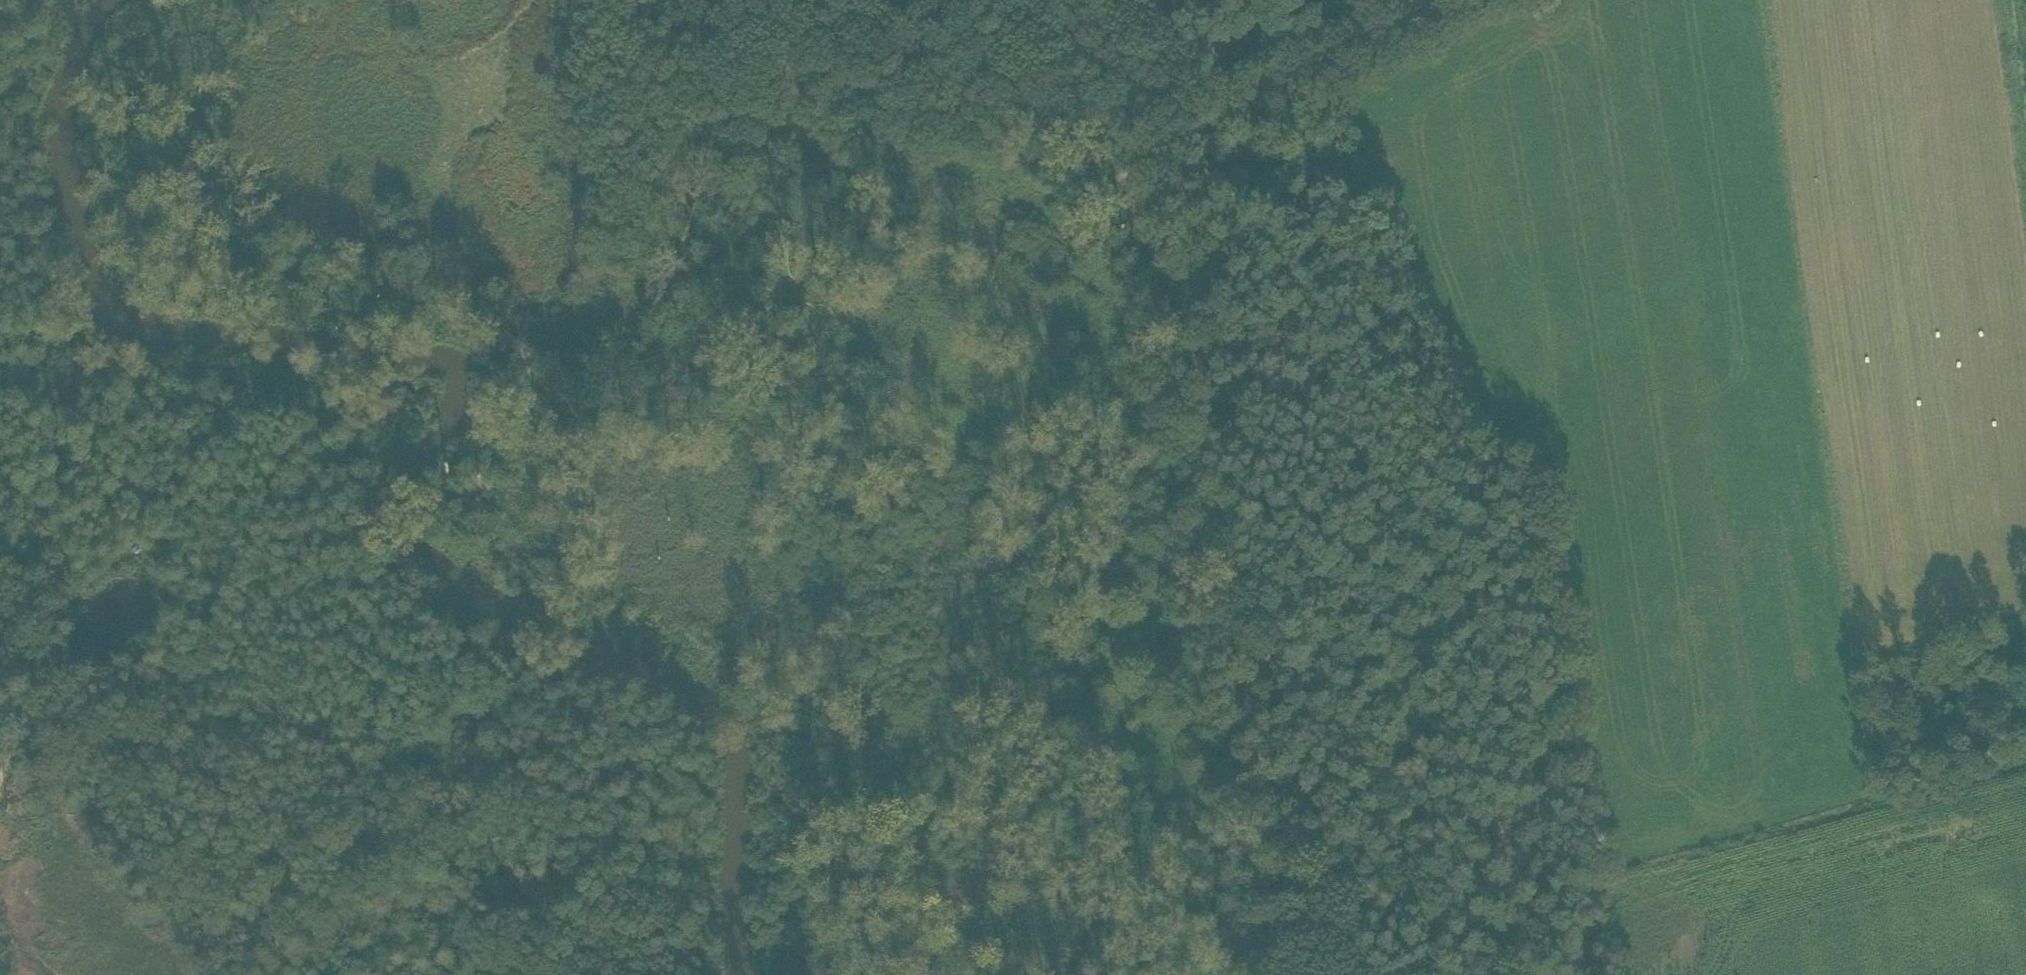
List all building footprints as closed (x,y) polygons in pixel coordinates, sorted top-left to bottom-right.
[(121,655),(111,661),(117,670),(126,663),(121,655)] [(121,679),(113,666),(104,671),(112,684),(121,679)]
